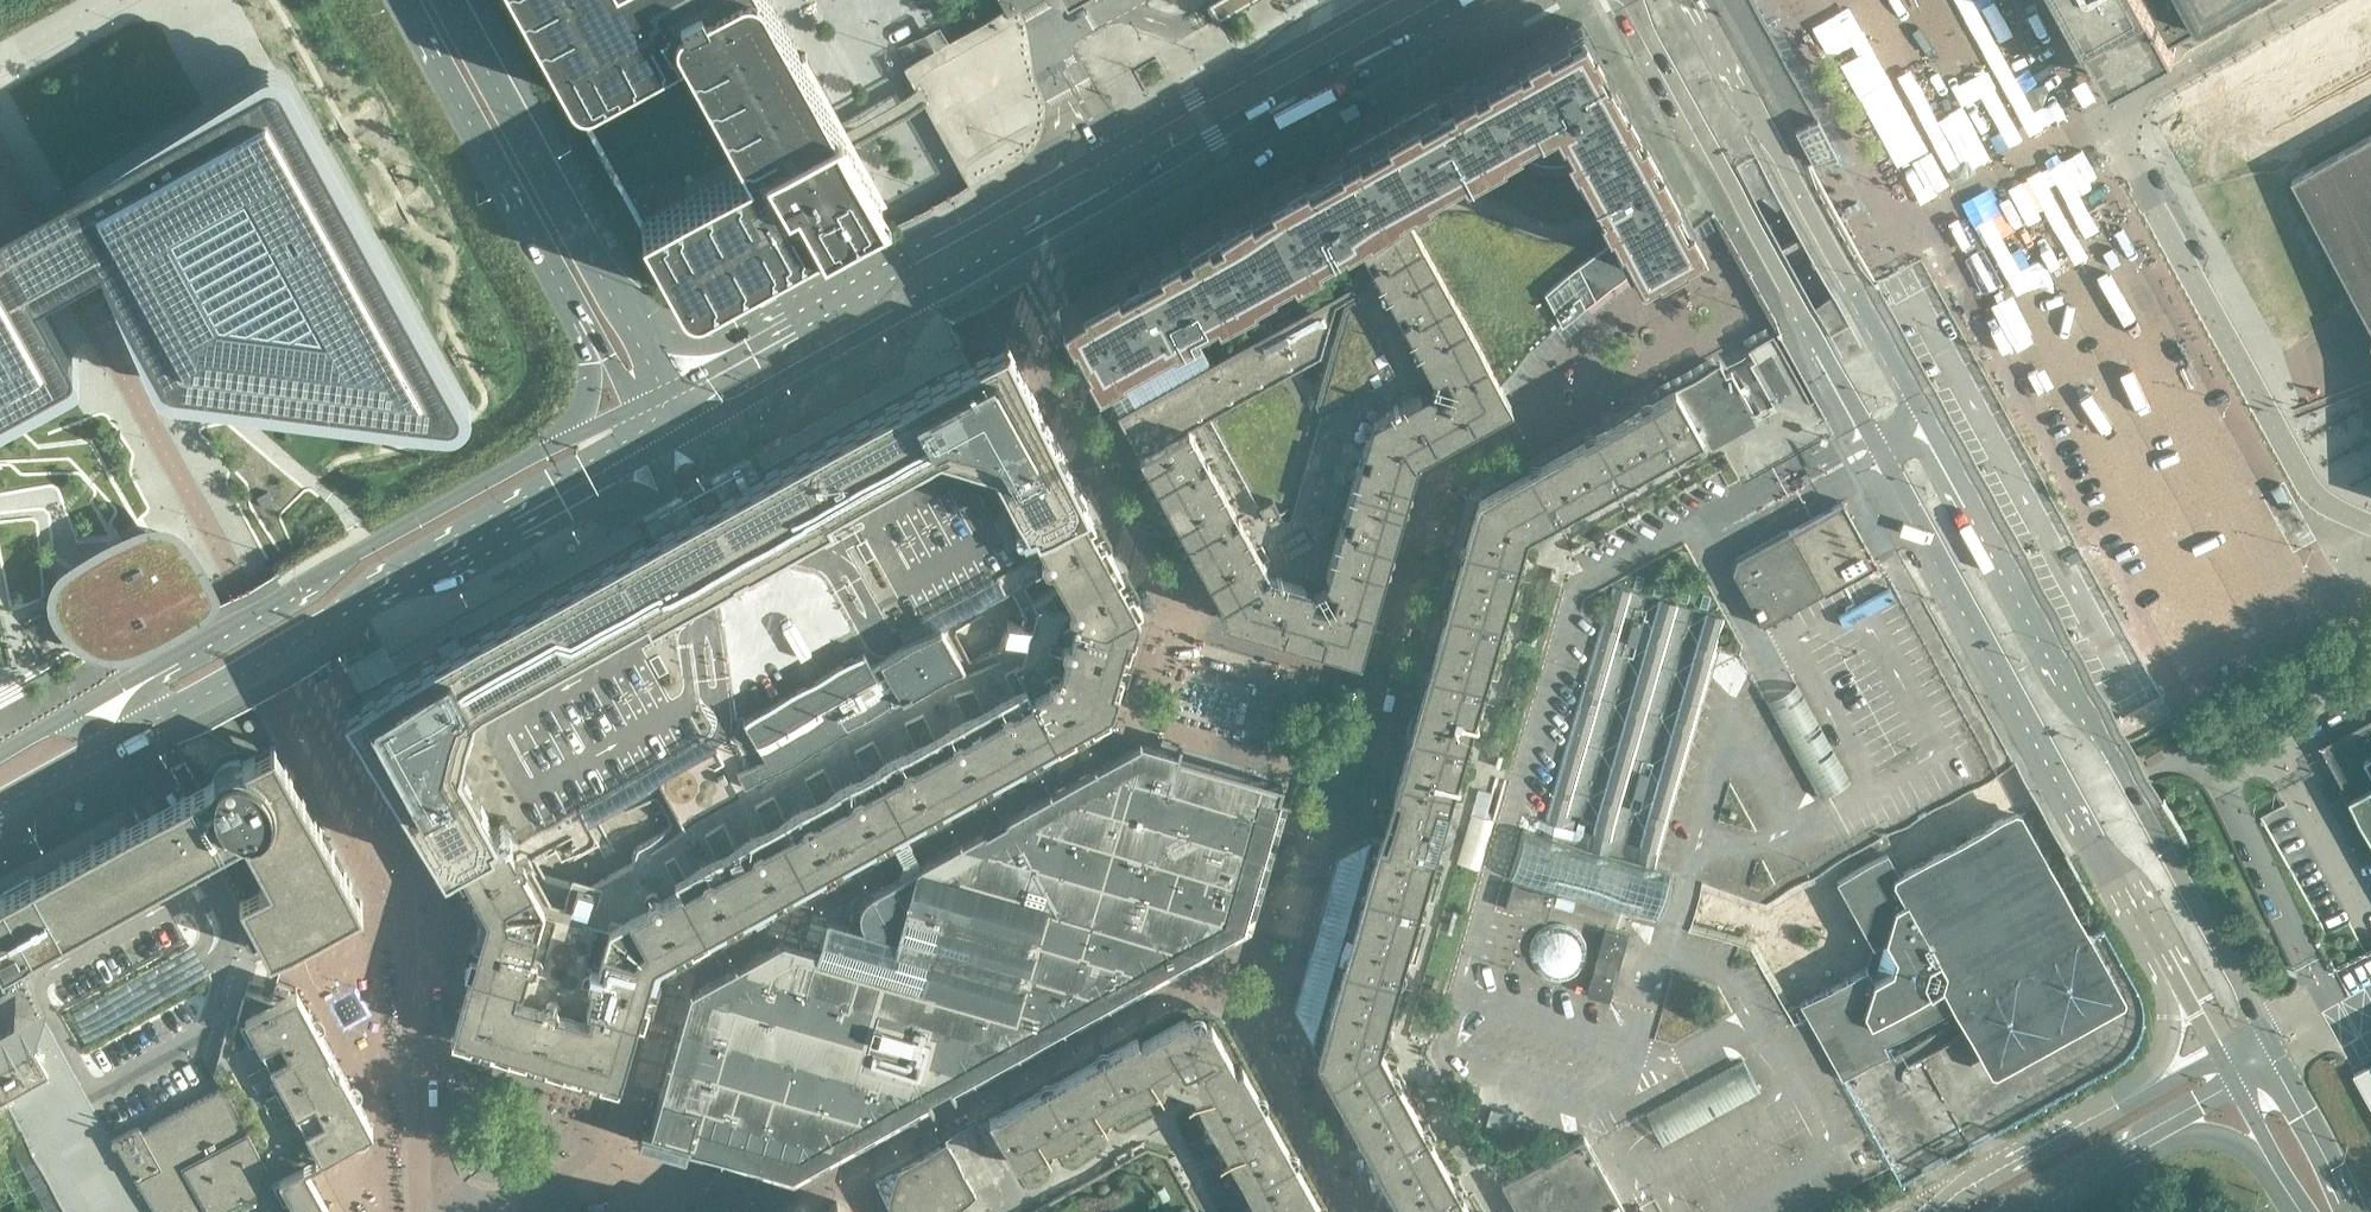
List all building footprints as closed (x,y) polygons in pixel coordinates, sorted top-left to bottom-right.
[(676,285),(681,291),(687,297),(694,298),(700,298),(709,293),(882,198),(852,143),(855,141),(806,48),(801,51),(772,0),(520,0),(676,285)] [(1754,192),(1785,176),(1812,164),(1838,154),(1818,118),(1783,54),(1753,0),(1558,0),(1363,108),(1357,97),(1325,115),(1331,126),(1043,285),(1033,291),(1047,317),(1078,371),(1089,365),(1091,363),(1093,367),(1108,359),(1113,366),(1117,374),(1115,374),(1114,375),(1113,376),(1113,378),(1113,379),(1113,380),(1113,382),(1113,383),(1114,384),(1115,385),(1116,386),(1118,387),(1119,387),(1120,387),(1121,386),(1122,390),(1124,398),(1124,406),(1117,410),(1139,450),(1202,565),(1223,603),(1220,615),(1359,656),(1417,452),(1512,401),(1501,383),(1531,353),(1555,329),(1562,324),(1584,304),(1608,285),(1635,265),(1641,260),(1657,251),(1682,237),(1681,235),(1700,224),(1721,209),(1754,192)] [(2189,0),(2067,0),(2114,84),(2177,49),(2172,39),(2202,23),(2189,0)] [(2202,23),(2205,22),(2204,20),(2231,5),(2232,7),(2235,5),(2234,4),(2241,0),(2189,0),(2202,23)] [(0,217),(0,404),(79,361),(40,291),(71,276),(108,254),(173,377),(459,411),(461,410),(462,409),(463,408),(464,407),(464,406),(464,405),(464,403),(464,400),(463,396),(281,71),(280,71),(278,70),(276,71),(2,222),(0,217)] [(2293,178),(2360,298),(2370,318),(2370,135),(2293,178)] [(2050,212),(2033,176),(1991,196),(2008,231),(2050,212)] [(2138,312),(2156,301),(2145,284),(2127,295),(2138,312)] [(465,968),(470,970),(451,1037),(618,1085),(637,1018),(643,1020),(659,964),(890,837),(904,829),(1113,714),(1110,709),(1115,707),(1143,613),(1085,508),(1095,502),(1010,336),(743,484),(674,523),(347,703),(446,869),(454,865),(481,913),(465,968)] [(1295,1009),(1405,1211),(1810,1211),(2140,1030),(1756,338),(1476,492),(1415,704),(1398,707),(1406,752),(1380,840),(1373,838),(1339,857),(1295,1009)] [(2189,366),(2060,437),(2178,649),(2307,578),(2189,366)] [(268,490),(257,496),(263,506),(274,500),(268,490)] [(204,610),(162,531),(52,589),(94,667),(204,610)] [(1199,644),(1191,672),(1263,693),(1271,665),(1199,644)] [(1246,730),(1256,696),(1187,675),(1176,709),(1246,730)] [(2323,745),(2344,784),(2340,786),(2370,842),(2370,718),(2323,745)] [(649,1132),(795,1178),(1246,927),(1283,800),(1280,799),(1285,785),(1145,742),(1141,739),(1142,744),(1099,768),(1096,765),(1097,768),(1054,792),(1051,789),(1052,793),(1007,818),(1009,820),(988,832),(986,828),(965,841),(962,839),(962,843),(917,868),(900,877),(872,894),(871,895),(870,895),(869,896),(868,897),(867,898),(866,899),(865,900),(865,901),(864,902),(863,903),(863,904),(862,905),(862,906),(862,907),(861,908),(861,909),(861,911),(861,912),(861,913),(861,915),(861,916),(861,918),(861,920),(862,921),(863,923),(864,925),(865,927),(829,917),(819,951),(784,942),(739,966),(736,964),(736,968),(694,990),(692,988),(690,988),(649,1132)] [(198,858),(242,834),(269,883),(239,900),(252,923),(251,923),(249,923),(248,924),(247,925),(246,926),(246,927),(246,928),(246,930),(246,932),(248,933),(248,934),(249,934),(251,935),(253,935),(255,934),(256,933),(257,932),(270,955),(363,904),(274,743),(246,761),(242,760),(240,760),(236,760),(233,760),(230,761),(228,762),(225,763),(222,765),(219,768),(216,771),(215,773),(209,780),(168,802),(145,815),(0,895),(0,961),(3,966),(175,870),(198,858)] [(899,852),(904,861),(900,877),(917,868),(920,858),(913,844),(904,829),(890,837),(899,852)] [(2358,960),(2308,987),(2370,1101),(2370,952),(2358,960)] [(306,1161),(322,1152),(373,1123),(297,986),(275,999),(247,991),(231,1042),(223,1039),(214,1072),(222,1086),(143,1130),(141,1128),(140,1127),(139,1126),(138,1126),(137,1126),(136,1126),(114,1138),(113,1139),(112,1140),(112,1141),(111,1142),(45,1019),(43,1023),(41,1025),(40,1026),(39,1028),(39,1029),(38,1030),(38,1032),(38,1034),(39,1035),(40,1039),(41,1041),(41,1043),(40,1044),(40,1046),(39,1048),(37,1050),(35,1051),(0,1071),(0,1103),(5,1100),(67,1211),(334,1211),(306,1161)] [(1254,1211),(1322,1211),(1248,1074),(1237,1068),(1211,1021),(1185,1014),(1139,1039),(1126,1039),(986,1116),(1014,1169),(1182,1078),(1254,1211)] [(944,1140),(876,1178),(895,1211),(943,1211),(975,1194),(944,1140)] [(835,1199),(822,1211),(853,1211),(835,1199)]
